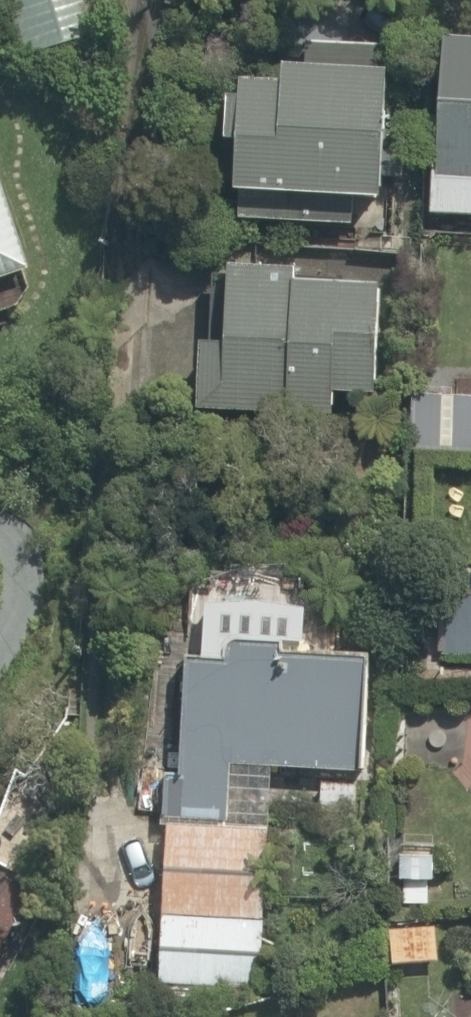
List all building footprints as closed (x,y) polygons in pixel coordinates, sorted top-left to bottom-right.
[(26,46),(95,23),(87,0),(10,0),(26,46)] [(452,17),(441,210),(470,212),(470,18),(452,17)] [(219,223),(344,228),(345,205),(368,206),(374,40),(227,34),(219,223)] [(11,271),(0,234),(0,274),(11,271)] [(188,402),(328,415),(330,388),(368,392),(378,281),(200,265),(188,402)] [(470,565),(433,563),(429,664),(470,666),(470,552),(470,565)] [(370,591),(195,579),(191,649),(171,647),(160,812),(218,816),(221,763),(358,772),(370,591)] [(154,912),(259,913),(260,820),(155,819),(154,912)] [(29,887),(0,872),(0,944),(29,887)] [(107,901),(64,901),(63,999),(106,1000),(107,901)] [(259,913),(154,912),(153,984),(258,985),(259,913)] [(289,1006),(289,1016),(361,1016),(362,1009),(289,1006)]
